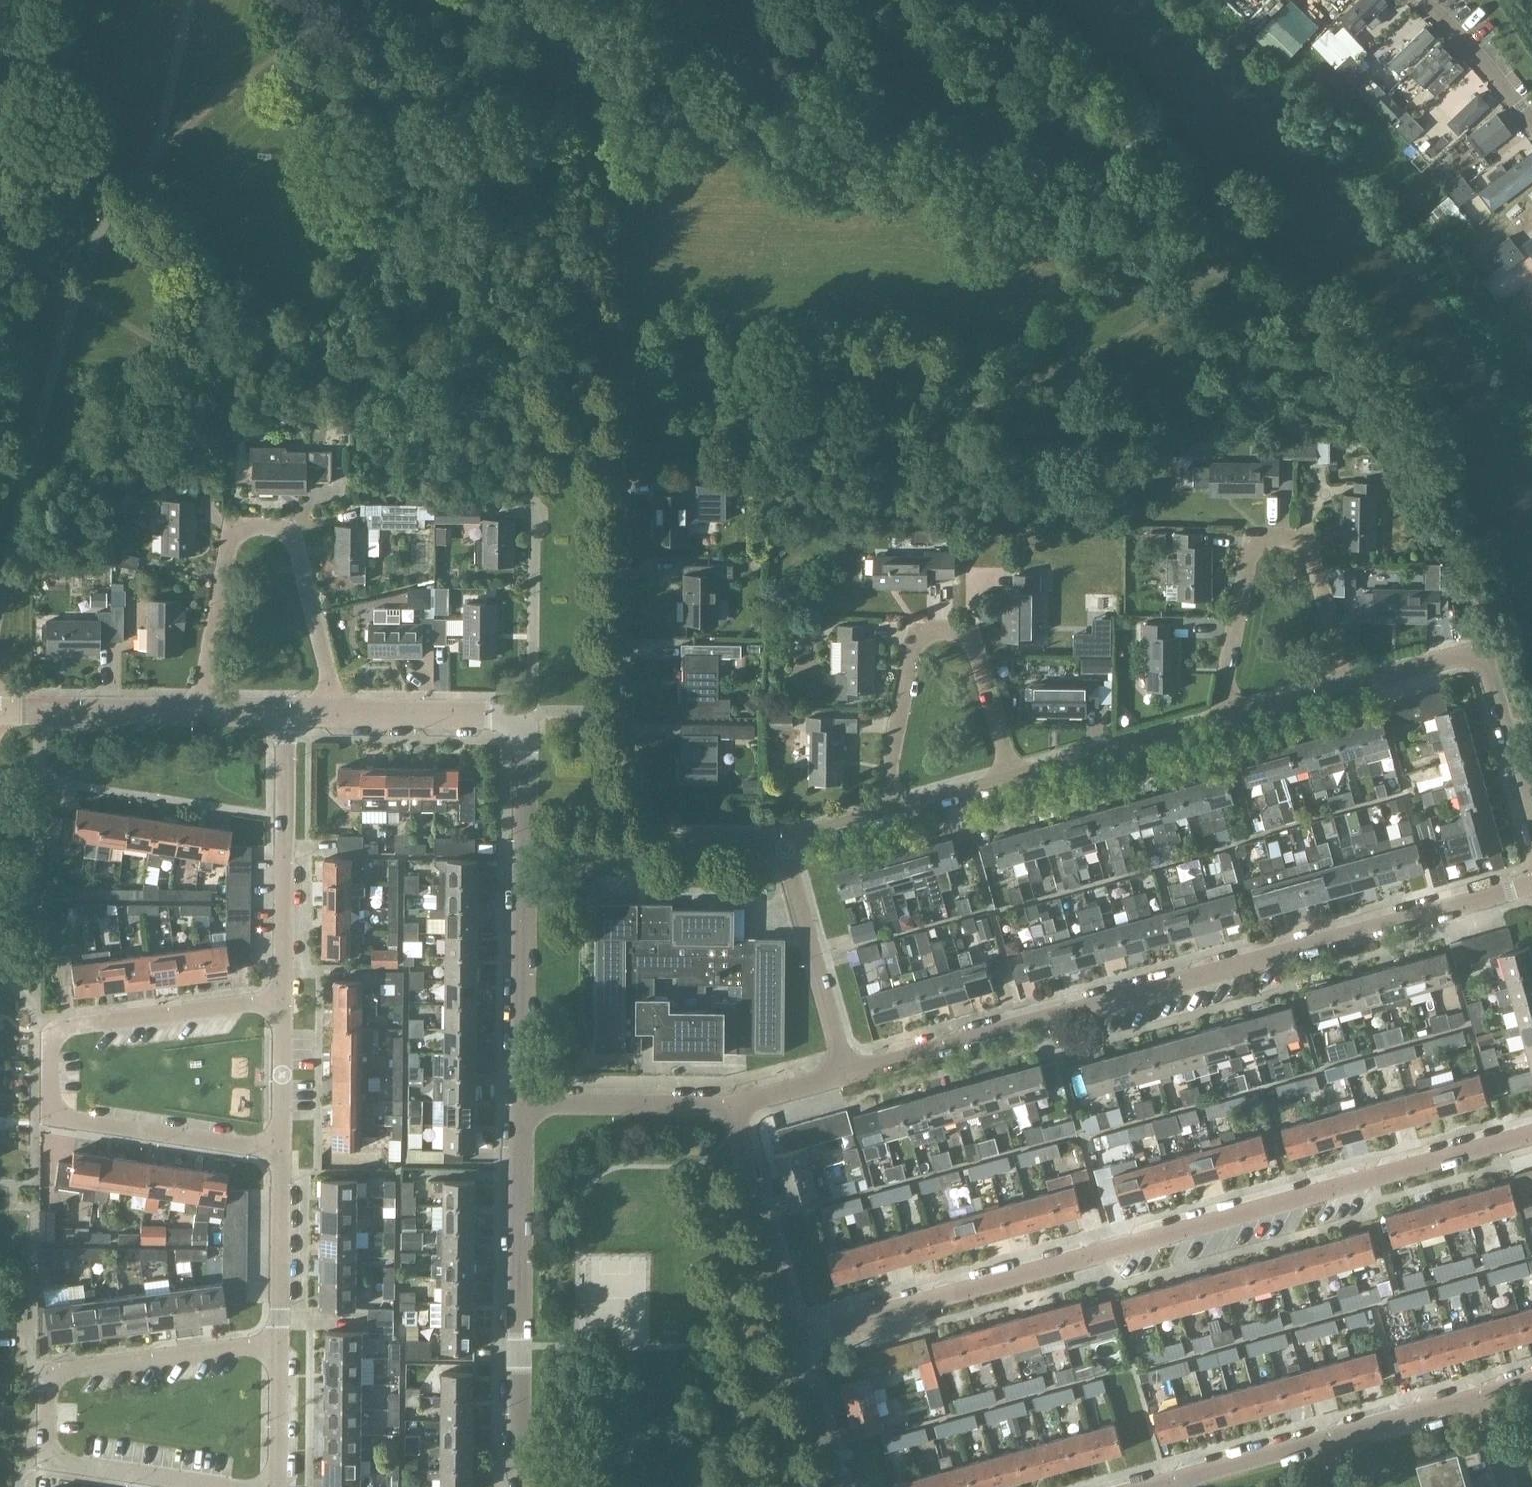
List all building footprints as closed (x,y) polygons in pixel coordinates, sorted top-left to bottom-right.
[(1343,33),(1356,47),(1404,0),(1376,0),(1343,33)] [(1371,63),(1386,79),(1436,31),(1421,16),(1371,63)] [(1351,52),(1336,66),(1345,75),(1360,61),(1351,52)] [(1435,56),(1398,91),(1414,108),(1451,72),(1435,56)] [(1360,61),(1345,75),(1353,84),(1368,70),(1360,61)] [(1460,79),(1419,117),(1438,137),(1479,99),(1460,79)] [(1407,110),(1392,124),(1400,133),(1415,119),(1407,110)] [(1498,115),(1466,139),(1479,158),(1512,134),(1498,115)] [(1415,119),(1400,133),(1409,142),(1424,127),(1415,119)] [(1496,211),(1531,183),(1531,152),(1481,192),(1496,211)] [(1460,172),(1444,185),(1452,195),(1468,182),(1460,172)] [(1468,182),(1452,195),(1459,204),(1475,192),(1468,182)] [(1499,219),(1518,243),(1531,232),(1531,194),(1499,219)] [(1509,236),(1493,248),(1501,258),(1517,246),(1509,236)] [(1531,263),(1531,236),(1519,246),(1531,263)] [(1517,246),(1501,258),(1508,268),(1525,256),(1517,246)] [(286,446),(250,445),(250,461),(253,461),(253,490),(305,491),(305,482),(331,482),(331,450),(318,450),(288,450),(286,446)] [(1211,466),(1194,466),(1194,486),(1211,486),(1211,494),(1263,495),(1263,485),(1278,485),(1278,459),(1262,459),(1262,464),(1211,463),(1211,466)] [(1354,482),(1354,491),(1354,495),(1345,495),(1344,547),(1375,547),(1375,496),(1380,496),(1380,482),(1354,482)] [(724,517),(725,485),(657,484),(656,540),(686,541),(686,517),(724,517)] [(191,552),(192,500),(162,500),(161,552),(191,552)] [(435,506),(382,506),(382,514),(366,514),(365,526),(381,525),(416,526),(416,509),(435,509),(435,506)] [(460,506),(435,506),(435,509),(435,519),(447,519),(480,519),(480,507),(460,506)] [(512,564),(512,519),(484,519),(484,540),(475,540),(475,563),(512,564)] [(364,582),(365,526),(337,525),(336,570),(349,570),(349,575),(351,579),(355,582),(364,582)] [(1211,598),(1211,547),(1202,546),(1202,534),(1175,534),(1175,547),(1181,547),(1181,560),(1168,559),(1168,582),(1181,582),(1181,598),(1211,598)] [(1160,555),(1160,535),(1146,535),(1146,556),(1160,555)] [(955,578),(955,550),(925,550),(925,555),(874,554),(874,587),(927,587),(927,577),(955,578)] [(112,551),(110,563),(135,567),(137,555),(112,551)] [(686,591),(686,621),(717,621),(717,576),(732,576),(733,564),(708,564),(707,576),(682,576),(682,591),(686,591)] [(1039,590),(1039,576),(1013,576),(1013,589),(1003,589),(1003,639),(1034,639),(1034,590),(1039,590)] [(1439,611),(1440,585),(1426,585),(1426,589),(1375,589),(1375,620),(1426,620),(1427,611),(1439,611)] [(147,599),(146,652),(177,652),(177,627),(181,627),(181,610),(177,610),(177,599),(147,599)] [(497,655),(497,603),(465,602),(465,655),(497,655)] [(110,605),(110,611),(109,640),(121,640),(121,605),(110,605)] [(109,640),(110,611),(97,610),(97,621),(45,620),(45,623),(41,624),(41,635),(45,637),(45,651),(97,651),(97,640),(109,640)] [(434,618),(434,617),(422,617),(421,623),(370,623),(369,653),(421,653),(421,642),(434,643),(434,618)] [(434,618),(434,643),(446,643),(446,617),(434,617),(434,618)] [(1179,689),(1180,637),(1170,637),(1170,624),(1144,624),(1144,638),(1149,638),(1148,689),(1179,689)] [(874,690),(874,637),(865,637),(865,625),(839,625),(839,639),(844,639),(844,672),(838,672),(838,695),(859,695),(859,690),(874,690)] [(681,680),(681,700),(685,700),(685,701),(689,701),(689,716),(728,716),(728,700),(716,700),(716,656),(732,656),(741,657),(741,644),(732,644),(707,644),(681,644),(681,645),(685,645),(685,680),(681,680)] [(1099,705),(1099,679),(1086,679),(1086,684),(1034,684),(1033,714),(1087,715),(1087,705),(1099,705)] [(1435,715),(1448,711),(1442,689),(1429,693),(1435,715)] [(1428,717),(1435,715),(1429,693),(1418,696),(1424,717),(1428,717)] [(1425,720),(1424,717),(1418,696),(1407,699),(1413,721),(1424,718),(1424,720),(1425,720)] [(1402,724),(1413,721),(1407,699),(1395,702),(1402,724)] [(1390,727),(1402,724),(1395,702),(1384,705),(1390,727)] [(1427,741),(1469,730),(1463,707),(1464,707),(1463,706),(1448,711),(1435,715),(1439,728),(1424,732),(1427,741)] [(793,728),(793,714),(768,713),(768,727),(793,728)] [(812,731),(812,782),(843,782),(843,730),(833,730),(833,718),(808,717),(808,731),(812,731)] [(1391,754),(1389,744),(1381,719),(1358,726),(1365,751),(1371,775),(1383,771),(1379,757),(1391,754)] [(754,737),(755,725),(685,724),(685,760),(681,760),(680,780),(684,780),(684,781),(715,781),(715,736),(754,737)] [(1371,775),(1365,751),(1358,726),(1334,732),(1341,758),(1342,757),(1353,754),(1356,764),(1360,778),(1371,775)] [(1449,760),(1476,753),(1469,730),(1427,741),(1418,744),(1421,756),(1445,749),(1449,760)] [(1334,732),(1311,738),(1325,787),(1337,784),(1333,771),(1345,768),(1342,757),(1341,758),(1334,732)] [(1311,738),(1288,745),(1295,770),(1307,767),(1314,791),(1325,787),(1311,738)] [(1284,773),(1295,770),(1288,745),(1265,751),(1272,776),(1285,821),(1296,818),(1284,773)] [(1285,821),(1272,776),(1265,751),(1242,758),(1249,783),(1261,780),(1264,789),(1267,803),(1260,811),(1265,827),(1285,821)] [(1455,784),(1482,776),(1476,753),(1449,760),(1449,761),(1438,764),(1442,775),(1428,779),(1431,791),(1445,786),(1455,784)] [(364,809),(364,767),(339,766),(339,793),(352,793),(352,809),(364,809)] [(388,794),(388,767),(364,767),(364,809),(375,809),(389,809),(389,794),(388,794)] [(411,767),(388,767),(388,794),(389,794),(389,809),(400,809),(411,809),(411,767)] [(436,809),(436,767),(411,767),(411,809),(436,809)] [(475,818),(475,777),(459,777),(459,767),(436,767),(436,809),(457,810),(457,818),(475,818)] [(1226,774),(1201,780),(1208,806),(1211,816),(1215,830),(1219,845),(1227,843),(1226,840),(1230,839),(1227,827),(1220,803),(1233,800),(1226,774)] [(1461,807),(1489,799),(1482,776),(1455,784),(1461,807)] [(1211,816),(1208,806),(1201,780),(1177,787),(1185,813),(1197,810),(1204,834),(1215,830),(1211,816)] [(1445,786),(1431,791),(1434,802),(1448,798),(1445,786)] [(1173,816),(1185,813),(1177,787),(1154,794),(1161,820),(1164,829),(1168,843),(1180,840),(1176,826),(1174,827),(1173,824),(1175,824),(1173,816)] [(1164,829),(1161,820),(1154,794),(1131,800),(1138,826),(1150,823),(1157,847),(1168,843),(1164,829)] [(1457,821),(1441,825),(1444,837),(1495,822),(1489,799),(1461,807),(1463,813),(1457,821)] [(1131,800),(1108,806),(1122,856),(1123,856),(1134,853),(1130,839),(1128,829),(1138,826),(1131,800)] [(74,819),(61,816),(56,849),(70,851),(72,837),(85,838),(83,854),(94,856),(97,840),(102,810),(76,806),(74,819)] [(1108,806),(1084,813),(1092,839),(1094,838),(1105,835),(1107,845),(1107,846),(1111,859),(1116,875),(1128,872),(1123,856),(1122,856),(1108,806)] [(127,814),(102,810),(97,840),(94,856),(94,857),(108,859),(111,842),(123,844),(127,814)] [(1094,838),(1092,839),(1084,813),(1062,819),(1069,845),(1072,855),(1080,885),(1082,884),(1077,869),(1087,866),(1083,853),(1096,849),(1094,838)] [(148,848),(153,817),(127,814),(123,844),(148,848)] [(173,859),(174,852),(178,821),(153,817),(148,848),(146,864),(158,866),(159,857),(173,859)] [(1399,877),(1423,870),(1415,842),(1414,842),(1412,832),(1413,832),(1409,818),(1398,821),(1401,834),(1388,838),(1388,839),(1391,848),(1399,877)] [(1072,855),(1069,845),(1062,819),(1039,826),(1046,852),(1058,848),(1060,858),(1064,872),(1065,872),(1069,888),(1080,885),(1072,855)] [(199,855),(204,825),(178,821),(174,852),(199,855)] [(1447,848),(1471,841),(1474,853),(1503,846),(1502,845),(1501,845),(1495,822),(1444,837),(1447,848)] [(230,829),(204,825),(199,855),(200,855),(198,869),(210,870),(212,857),(225,859),(226,857),(228,844),(230,829)] [(1034,855),(1046,852),(1039,826),(1015,832),(1027,874),(1029,882),(1040,879),(1034,855)] [(1362,831),(1376,883),(1399,877),(1391,848),(1388,839),(1378,841),(1374,827),(1362,831)] [(1345,861),(1353,889),(1376,883),(1362,831),(1351,834),(1357,858),(1345,861)] [(1023,875),(1027,874),(1015,832),(1005,835),(1002,832),(993,835),(992,838),(992,839),(999,865),(1011,861),(1015,875),(1022,873),(1023,875)] [(363,852),(363,843),(363,835),(338,835),(338,851),(363,852)] [(435,836),(435,852),(475,852),(476,836),(435,836)] [(945,867),(957,863),(950,838),(927,844),(934,870),(940,890),(950,887),(945,867)] [(1284,867),(1281,853),(1277,839),(1265,843),(1269,856),(1273,870),(1275,880),(1284,909),(1307,902),(1296,864),(1285,868),(1285,867),(1284,867)] [(1425,854),(1428,866),(1443,862),(1439,850),(1436,840),(1423,843),(1425,854)] [(1319,857),(1330,896),(1353,889),(1345,861),(1332,865),(1329,856),(1331,855),(1327,841),(1316,844),(1319,857)] [(363,852),(378,852),(378,843),(363,843),(363,852)] [(411,852),(411,843),(396,843),(396,852),(411,852)] [(411,852),(426,852),(426,843),(411,843),(411,852)] [(250,857),(250,846),(250,844),(228,844),(226,857),(250,857)] [(940,890),(934,870),(927,844),(903,851),(911,876),(912,876),(915,887),(925,884),(931,905),(943,902),(939,890),(940,890)] [(1296,864),(1307,902),(1330,896),(1319,857),(1316,844),(1305,847),(1308,861),(1296,864)] [(912,876),(911,876),(903,851),(881,857),(895,906),(907,903),(903,890),(915,887),(912,876)] [(1275,880),(1273,870),(1269,856),(1258,859),(1262,873),(1265,883),(1252,887),(1260,915),(1284,909),(1275,880)] [(250,870),(250,857),(226,857),(225,859),(225,870),(250,870)] [(351,882),(351,859),(351,858),(325,857),(325,882),(351,882)] [(898,915),(895,906),(881,857),(857,863),(865,889),(867,899),(880,896),(886,919),(898,915)] [(435,859),(435,864),(440,869),(441,869),(441,883),(478,883),(479,860),(479,859),(435,859)] [(835,869),(834,870),(841,895),(842,895),(844,895),(845,901),(856,898),(854,892),(865,889),(857,863),(835,869)] [(1230,882),(1237,880),(1233,866),(1221,870),(1225,883),(1206,888),(1209,899),(1217,927),(1241,920),(1230,882)] [(398,883),(398,868),(389,868),(389,882),(398,883)] [(249,883),(250,870),(225,870),(225,882),(249,883)] [(404,883),(419,883),(419,875),(405,874),(404,883)] [(1191,878),(1180,881),(1183,895),(1194,933),(1217,927),(1209,899),(1198,902),(1191,878)] [(1171,939),(1194,933),(1183,895),(1180,881),(1168,884),(1172,898),(1175,908),(1163,911),(1171,939)] [(249,895),(249,883),(225,882),(225,894),(249,895)] [(365,882),(351,882),(325,882),(324,905),(360,906),(360,894),(365,894),(365,882)] [(398,906),(398,883),(389,882),(389,906),(398,906)] [(419,892),(419,883),(404,883),(404,892),(419,892)] [(441,883),(430,883),(431,893),(437,894),(436,907),(478,907),(478,883),(441,883)] [(167,897),(168,888),(157,888),(157,884),(143,884),(142,888),(142,897),(167,897)] [(90,896),(90,887),(75,887),(75,896),(90,896)] [(116,887),(105,887),(90,887),(90,896),(115,897),(116,887)] [(142,888),(127,887),(116,887),(115,897),(142,897),(142,888)] [(1010,903),(1022,900),(1018,887),(1006,890),(1010,903)] [(194,888),(179,888),(168,888),(167,897),(194,898),(194,888)] [(194,898),(209,898),(209,889),(194,888),(194,898)] [(1137,908),(1148,946),(1171,939),(1163,911),(1151,915),(1149,905),(1145,891),(1133,894),(1137,908)] [(249,907),(249,895),(225,894),(225,907),(249,907)] [(1116,924),(1124,952),(1148,946),(1137,908),(1133,894),(1122,897),(1129,921),(1116,924)] [(970,910),(967,896),(954,900),(958,913),(970,910)] [(90,912),(90,902),(75,902),(75,912),(90,912)] [(105,912),(105,903),(90,902),(90,912),(105,912)] [(595,1049),(642,1050),(642,1024),(659,1025),(658,1050),(784,1052),(786,938),(734,938),(735,908),(673,907),(673,903),(641,903),(597,902),(595,1049)] [(142,913),(142,903),(127,903),(127,912),(142,913)] [(157,913),(157,904),(142,903),(142,913),(157,913)] [(194,913),(194,904),(179,904),(179,913),(194,913)] [(209,913),(209,904),(194,904),(194,913),(209,913)] [(1091,921),(1101,958),(1124,952),(1116,924),(1105,927),(1103,917),(1099,904),(1087,907),(1091,921)] [(359,919),(360,906),(324,905),(324,930),(365,930),(366,930),(366,919),(359,919)] [(398,915),(398,906),(389,906),(389,930),(398,930),(398,915)] [(1028,920),(1024,907),(1024,906),(1012,910),(1016,924),(1028,920)] [(249,920),(249,907),(225,907),(225,919),(249,920)] [(478,931),(478,907),(436,907),(436,908),(431,908),(431,917),(446,917),(446,931),(478,931)] [(1070,937),(1078,965),(1101,958),(1091,921),(1087,907),(1076,910),(1080,924),(1082,934),(1070,937)] [(1068,927),(1056,930),(1052,916),(1041,920),(1045,934),(1047,943),(1055,971),(1065,968),(1068,972),(1077,969),(1077,965),(1078,965),(1070,937),(1068,927)] [(964,933),(976,930),(971,917),(960,920),(964,933)] [(249,932),(249,920),(225,919),(225,930),(225,932),(249,932)] [(404,931),(419,932),(419,922),(404,922),(404,931)] [(862,925),(850,928),(854,941),(866,938),(867,939),(875,937),(871,923),(863,926),(862,925)] [(1502,953),(1515,949),(1508,926),(1496,929),(1502,953)] [(225,932),(225,930),(209,932),(208,928),(196,929),(198,946),(202,977),(228,973),(226,958),(225,945),(224,943),(225,943),(225,932)] [(1491,956),(1502,953),(1496,929),(1484,933),(1491,956)] [(365,940),(365,930),(324,930),(324,954),(356,954),(360,947),(360,940),(365,940)] [(398,945),(398,930),(389,930),(389,945),(398,945)] [(419,941),(419,932),(404,931),(404,941),(419,941)] [(446,955),(477,955),(478,931),(446,931),(446,955)] [(249,945),(249,932),(225,932),(225,943),(224,943),(225,945),(249,945)] [(1479,959),(1489,956),(1491,956),(1484,933),(1472,936),(1479,959)] [(1055,971),(1047,943),(1045,934),(1032,937),(1035,947),(1023,950),(1031,978),(1055,971)] [(1471,961),(1479,959),(1472,936),(1461,939),(1467,962),(1471,961)] [(961,967),(950,970),(942,939),(930,942),(930,945),(929,945),(935,964),(938,973),(945,1001),(969,994),(961,967)] [(1457,966),(1467,962),(1461,939),(1450,942),(1457,966)] [(868,945),(856,948),(860,962),(872,958),(880,957),(880,954),(882,954),(879,942),(868,945)] [(249,958),(249,945),(225,945),(226,958),(249,958)] [(924,967),(912,970),(915,980),(923,1007),(945,1001),(938,973),(935,964),(929,945),(919,947),(924,967)] [(1531,970),(1531,953),(1530,945),(1515,949),(1502,953),(1491,956),(1489,956),(1492,966),(1502,963),(1506,977),(1531,970)] [(177,980),(202,977),(198,946),(173,949),(177,980)] [(372,948),(372,965),(372,967),(398,967),(398,949),(372,948)] [(100,990),(126,987),(122,956),(110,958),(108,949),(95,950),(100,990)] [(151,983),(177,980),(173,949),(147,953),(151,983)] [(74,993),(100,990),(95,950),(81,952),(82,961),(70,963),(69,953),(57,955),(61,983),(73,982),(74,993)] [(961,967),(969,994),(992,988),(985,960),(973,964),(969,950),(958,953),(961,967)] [(1430,986),(1454,980),(1446,950),(1422,956),(1430,986)] [(894,952),(883,955),(885,962),(899,1014),(923,1007),(915,980),(912,970),(900,973),(894,952)] [(126,987),(151,983),(147,953),(122,956),(126,987)] [(477,979),(477,955),(446,955),(446,979),(477,979)] [(1407,993),(1430,986),(1422,956),(1399,963),(1407,993)] [(1457,966),(1459,974),(1473,970),(1471,961),(1467,962),(1457,966)] [(876,1020),(899,1014),(885,962),(876,965),(880,979),(878,979),(880,989),(868,992),(876,1020)] [(1399,963),(1376,969),(1384,999),(1386,1008),(1409,1002),(1407,993),(1399,963)] [(1376,969),(1353,976),(1361,1006),(1363,1014),(1372,1012),(1370,1003),(1384,999),(1376,969)] [(409,979),(424,979),(424,970),(410,970),(409,979)] [(1506,977),(1513,1000),(1531,995),(1531,970),(1506,977)] [(404,971),(381,971),(381,984),(394,984),(394,989),(394,1004),(403,1004),(403,989),(404,971)] [(1338,1012),(1361,1006),(1353,976),(1329,982),(1338,1012)] [(362,979),(336,979),(335,1003),(362,1004),(377,1004),(377,993),(362,992),(362,979)] [(424,988),(424,979),(409,979),(409,987),(424,988)] [(477,1003),(477,979),(446,979),(445,1003),(477,1003)] [(1338,1012),(1329,982),(1326,980),(1316,982),(1315,986),(1306,989),(1314,1019),(1338,1012)] [(1531,1020),(1531,995),(1513,1000),(1505,1003),(1508,1011),(1515,1009),(1519,1023),(1531,1020)] [(1469,1012),(1484,1008),(1481,999),(1467,1003),(1469,1012)] [(335,1003),(335,1028),(362,1028),(362,1016),(376,1016),(377,1004),(362,1004),(335,1003)] [(477,1028),(477,1003),(445,1003),(445,1027),(477,1028)] [(403,1020),(403,1004),(394,1004),(394,1019),(403,1020)] [(1303,1022),(1297,1024),(1292,1005),(1268,1012),(1281,1058),(1289,1056),(1285,1040),(1300,1035),(1300,1034),(1306,1032),(1303,1022)] [(1484,1008),(1469,1012),(1475,1032),(1486,1029),(1483,1017),(1486,1016),(1484,1008)] [(1279,1058),(1281,1058),(1268,1012),(1245,1018),(1253,1048),(1257,1063),(1266,1061),(1262,1046),(1275,1042),(1279,1058)] [(1442,1029),(1451,1027),(1447,1012),(1438,1015),(1442,1029)] [(1433,1032),(1442,1029),(1438,1015),(1429,1017),(1433,1032)] [(409,1027),(423,1027),(423,1018),(409,1018),(409,1027)] [(1239,1052),(1253,1048),(1245,1018),(1222,1025),(1234,1070),(1243,1067),(1239,1052)] [(1531,1045),(1531,1020),(1519,1023),(1508,1026),(1511,1036),(1522,1033),(1526,1047),(1531,1045)] [(1233,1070),(1234,1070),(1222,1025),(1198,1031),(1210,1072),(1218,1070),(1216,1059),(1229,1055),(1233,1070)] [(1396,1042),(1404,1040),(1400,1025),(1392,1028),(1396,1042)] [(409,1027),(409,1036),(423,1036),(423,1027),(409,1027)] [(476,1051),(477,1028),(445,1027),(445,1051),(476,1051)] [(335,1028),(335,1052),(361,1052),(373,1052),(374,1028),(362,1028),(335,1028)] [(1377,1047),(1396,1042),(1392,1028),(1374,1033),(1377,1047)] [(1198,1031),(1195,1029),(1185,1031),(1184,1035),(1175,1037),(1183,1068),(1186,1079),(1196,1076),(1193,1065),(1206,1062),(1209,1072),(1210,1072),(1198,1031)] [(1462,1030),(1441,1036),(1445,1049),(1466,1043),(1462,1030)] [(1441,1036),(1422,1041),(1426,1054),(1445,1049),(1441,1036)] [(402,1052),(402,1037),(394,1037),(394,1052),(402,1052)] [(1169,1072),(1183,1068),(1175,1037),(1152,1044),(1160,1074),(1162,1082),(1171,1079),(1169,1072)] [(1350,1055),(1358,1053),(1354,1038),(1346,1040),(1350,1055)] [(1346,1040),(1325,1046),(1329,1061),(1350,1055),(1346,1040)] [(1137,1081),(1160,1074),(1152,1044),(1129,1050),(1137,1081)] [(1413,1044),(1392,1050),(1396,1062),(1416,1057),(1413,1044)] [(1482,1058),(1497,1054),(1494,1045),(1480,1049),(1482,1058)] [(1526,1047),(1531,1070),(1506,1076),(1512,1093),(1531,1087),(1531,1045),(1526,1047)] [(1114,1087),(1137,1081),(1129,1050),(1106,1057),(1114,1087)] [(1392,1050),(1373,1055),(1376,1067),(1396,1062),(1392,1050)] [(476,1075),(476,1051),(445,1051),(445,1075),(476,1075)] [(373,1052),(361,1052),(335,1052),(334,1075),(368,1076),(373,1076),(374,1053),(373,1052)] [(402,1067),(402,1052),(394,1052),(393,1067),(402,1067)] [(1482,1058),(1484,1067),(1499,1063),(1497,1054),(1482,1058)] [(1090,1094),(1114,1087),(1106,1057),(1082,1063),(1090,1094)] [(1363,1057),(1344,1063),(1347,1075),(1367,1070),(1363,1057)] [(1286,1077),(1294,1074),(1290,1060),(1282,1062),(1286,1077)] [(1034,1096),(1048,1092),(1040,1062),(1016,1069),(1029,1114),(1031,1120),(1040,1117),(1034,1096)] [(1277,1079),(1286,1077),(1282,1062),(1273,1065),(1277,1079)] [(1344,1063),(1324,1068),(1327,1081),(1347,1075),(1344,1063)] [(408,1075),(423,1075),(423,1067),(408,1067),(408,1075)] [(1016,1069),(993,1075),(1002,1105),(1006,1120),(1029,1114),(1016,1069)] [(1462,1108),(1486,1101),(1479,1072),(1454,1079),(1462,1108)] [(1240,1090),(1248,1087),(1244,1073),(1236,1075),(1240,1090)] [(1487,1077),(1491,1093),(1506,1089),(1501,1073),(1487,1077)] [(1315,1074),(1295,1080),(1298,1092),(1319,1087),(1315,1074)] [(368,1090),(368,1076),(334,1075),(334,1099),(375,1099),(380,1099),(380,1090),(368,1090)] [(423,1084),(423,1075),(408,1075),(408,1084),(423,1084)] [(476,1099),(476,1075),(445,1075),(444,1099),(476,1099)] [(993,1075),(970,1082),(979,1111),(983,1126),(1006,1120),(1002,1105),(993,1075)] [(1231,1092),(1240,1090),(1236,1075),(1227,1077),(1231,1092)] [(1417,1089),(1405,1093),(1413,1121),(1437,1114),(1429,1086),(1425,1075),(1414,1078),(1417,1089)] [(1437,1114),(1462,1108),(1454,1079),(1429,1086),(1437,1114)] [(1295,1080),(1275,1085),(1279,1098),(1298,1092),(1295,1080)] [(965,1115),(979,1111),(970,1082),(947,1088),(956,1118),(960,1133),(969,1130),(965,1115)] [(402,1085),(393,1085),(393,1099),(402,1099),(402,1085)] [(1193,1102),(1202,1100),(1198,1086),(1189,1088),(1193,1102)] [(941,1122),(956,1118),(947,1088),(924,1094),(932,1124),(936,1139),(945,1136),(941,1122)] [(1184,1105),(1193,1102),(1189,1088),(1180,1090),(1184,1105)] [(1388,1128),(1413,1121),(1405,1093),(1380,1100),(1388,1128)] [(924,1094),(901,1101),(909,1131),(912,1145),(922,1142),(936,1139),(932,1124),(924,1094)] [(1228,1112),(1248,1107),(1245,1094),(1225,1100),(1228,1112)] [(1147,1115),(1155,1113),(1151,1098),(1143,1101),(1147,1115)] [(334,1099),(334,1123),(375,1123),(375,1099),(334,1099)] [(386,1114),(386,1123),(393,1123),(402,1123),(402,1099),(393,1099),(393,1114),(386,1114)] [(444,1099),(444,1123),(475,1124),(476,1099),(444,1099)] [(1208,1118),(1228,1112),(1225,1100),(1205,1105),(1208,1118)] [(1363,1135),(1388,1128),(1380,1100),(1355,1106),(1363,1135)] [(909,1131),(901,1101),(878,1107),(886,1137),(909,1131)] [(1138,1118),(1147,1115),(1143,1101),(1134,1103),(1138,1118)] [(1328,1104),(1339,1141),(1363,1135),(1355,1106),(1343,1110),(1341,1101),(1328,1104)] [(1306,1120),(1314,1148),(1339,1141),(1328,1104),(1317,1107),(1320,1116),(1306,1120)] [(872,1141),(886,1137),(878,1107),(854,1114),(867,1159),(880,1155),(880,1154),(879,1154),(876,1146),(873,1144),(872,1141)] [(1175,1114),(1179,1126),(1199,1120),(1196,1108),(1175,1114)] [(841,1136),(853,1132),(847,1109),(834,1113),(841,1136)] [(1100,1128),(1109,1125),(1105,1111),(1096,1113),(1100,1128)] [(829,1139),(841,1136),(834,1113),(822,1116),(829,1139)] [(1159,1131),(1179,1126),(1175,1114),(1156,1119),(1159,1131)] [(422,1115),(409,1115),(408,1115),(408,1123),(422,1124),(422,1115)] [(817,1142),(829,1139),(822,1116),(811,1119),(817,1142)] [(806,1145),(817,1142),(811,1119),(799,1122),(806,1145)] [(1289,1155),(1314,1148),(1306,1120),(1281,1127),(1289,1155)] [(1127,1127),(1130,1139),(1150,1134),(1146,1121),(1127,1127)] [(805,1146),(806,1145),(799,1122),(788,1126),(794,1148),(805,1145),(805,1146)] [(379,1136),(379,1123),(375,1123),(334,1123),(334,1147),(360,1147),(360,1135),(379,1136)] [(402,1138),(402,1123),(393,1123),(393,1138),(402,1138)] [(422,1161),(422,1124),(408,1123),(408,1160),(422,1161)] [(475,1148),(475,1124),(444,1123),(444,1124),(444,1148),(475,1148)] [(1037,1142),(1045,1139),(1041,1124),(1033,1127),(1037,1142)] [(783,1151),(794,1148),(788,1126),(776,1129),(783,1151)] [(1028,1144),(1037,1142),(1033,1127),(1024,1129),(1028,1144)] [(1110,1145),(1130,1139),(1127,1127),(1107,1132),(1110,1145)] [(1236,1139),(1244,1168),(1269,1161),(1261,1132),(1236,1139)] [(1236,1139),(1222,1143),(1220,1136),(1210,1139),(1212,1146),(1211,1146),(1219,1175),(1244,1168),(1236,1139)] [(990,1154),(999,1152),(995,1137),(986,1139),(990,1154)] [(981,1157),(990,1154),(986,1139),(977,1142),(981,1157)] [(1057,1141),(1039,1146),(1042,1159),(1060,1153),(1057,1141)] [(809,1160),(805,1146),(805,1145),(794,1148),(783,1151),(775,1153),(781,1177),(824,1166),(824,1165),(826,1165),(824,1156),(809,1160)] [(845,1160),(859,1155),(857,1146),(842,1151),(845,1160)] [(1039,1146),(1017,1153),(1020,1165),(1042,1159),(1039,1146)] [(1195,1181),(1219,1175),(1211,1146),(1187,1153),(1195,1181)] [(93,1184),(98,1154),(72,1150),(70,1162),(57,1160),(54,1186),(82,1190),(81,1198),(91,1200),(93,1184)] [(943,1167),(952,1165),(948,1150),(940,1152),(943,1167)] [(935,1170),(943,1167),(940,1152),(931,1155),(935,1170)] [(1170,1188),(1195,1181),(1187,1153),(1162,1160),(1170,1188)] [(119,1188),(124,1157),(98,1154),(93,1184),(91,1200),(99,1201),(101,1200),(103,1200),(105,1196),(105,1194),(107,1186),(119,1188)] [(847,1168),(862,1164),(859,1155),(845,1160),(847,1168)] [(1008,1155),(988,1161),(991,1173),(1011,1167),(1008,1155)] [(143,1207),(149,1161),(124,1157),(119,1188),(131,1190),(129,1205),(143,1207)] [(1146,1195),(1170,1188),(1162,1160),(1138,1166),(1146,1195)] [(149,1161),(143,1207),(153,1209),(156,1194),(171,1196),(175,1165),(149,1161)] [(988,1161),(968,1166),(972,1178),(991,1173),(988,1161)] [(897,1180),(906,1178),(902,1163),(893,1165),(897,1180)] [(194,1212),(200,1169),(175,1165),(171,1196),(185,1198),(183,1211),(194,1212)] [(888,1182),(897,1180),(893,1165),(884,1168),(888,1182)] [(810,1204),(833,1198),(824,1166),(781,1177),(788,1201),(807,1195),(810,1204)] [(1120,1202),(1146,1195),(1138,1166),(1112,1174),(1120,1202)] [(222,1201),(224,1188),(227,1173),(200,1169),(194,1212),(222,1217),(222,1215),(222,1204),(222,1201)] [(958,1169),(939,1174),(942,1186),(962,1181),(958,1169)] [(1519,1196),(1531,1193),(1524,1170),(1513,1173),(1519,1196)] [(939,1174),(918,1180),(921,1192),(942,1186),(939,1174)] [(1061,1179),(1047,1182),(1049,1191),(1050,1191),(1056,1219),(1082,1212),(1074,1184),(1071,1174),(1060,1177),(1061,1179)] [(357,1196),(357,1180),(357,1178),(321,1178),(321,1204),(368,1204),(368,1196),(357,1196)] [(395,1206),(395,1179),(384,1179),(384,1206),(395,1206)] [(444,1180),(436,1180),(435,1190),(444,1190),(443,1204),(474,1204),(475,1180),(444,1180)] [(414,1181),(402,1181),(401,1195),(400,1204),(416,1204),(416,1195),(414,1195),(414,1181)] [(1491,1216),(1516,1209),(1509,1181),(1484,1188),(1491,1216)] [(909,1182),(890,1187),(893,1200),(912,1194),(909,1182)] [(890,1187),(869,1193),(872,1205),(893,1200),(890,1187)] [(246,1202),(246,1189),(224,1188),(222,1201),(246,1202)] [(1466,1223),(1491,1216),(1484,1188),(1459,1195),(1466,1223)] [(1032,1226),(1056,1219),(1050,1191),(1049,1191),(1025,1198),(1032,1226)] [(1527,1216),(1531,1214),(1531,1193),(1531,1192),(1531,1193),(1519,1196),(1525,1216),(1527,1216)] [(1441,1230),(1466,1223),(1459,1195),(1434,1202),(1441,1230)] [(860,1196),(840,1201),(843,1213),(863,1208),(860,1196)] [(1008,1233),(1032,1226),(1025,1198),(1000,1205),(1008,1233)] [(246,1216),(246,1202),(222,1201),(222,1204),(222,1215),(246,1216)] [(840,1201),(820,1207),(823,1219),(843,1213),(840,1201)] [(1417,1237),(1441,1230),(1434,1202),(1409,1209),(1417,1237)] [(368,1205),(368,1204),(321,1204),(321,1229),(357,1230),(357,1205),(368,1205)] [(415,1214),(416,1204),(400,1204),(400,1213),(415,1214)] [(474,1214),(474,1204),(443,1204),(443,1228),(474,1229),(477,1225),(477,1217),(474,1214)] [(983,1240),(1008,1233),(1000,1205),(975,1211),(983,1240)] [(87,1232),(72,1232),(71,1232),(71,1226),(61,1226),(61,1209),(43,1209),(43,1241),(87,1241),(87,1232)] [(1392,1243),(1417,1237),(1409,1209),(1385,1215),(1392,1243)] [(958,1246),(983,1240),(975,1211),(951,1218),(958,1246)] [(246,1227),(246,1216),(222,1215),(222,1217),(222,1226),(246,1227)] [(395,1230),(395,1215),(384,1215),(384,1230),(395,1230)] [(934,1253),(958,1246),(951,1218),(926,1225),(934,1253)] [(908,1260),(934,1253),(926,1225),(901,1232),(908,1260)] [(246,1239),(246,1227),(222,1226),(222,1239),(246,1239)] [(474,1229),(443,1228),(437,1228),(437,1252),(443,1252),(474,1253),(477,1249),(477,1241),(474,1238),(474,1229)] [(357,1246),(357,1230),(321,1229),(321,1255),(369,1255),(369,1246),(357,1246)] [(1342,1237),(1350,1265),(1375,1258),(1368,1229),(1342,1237)] [(395,1246),(395,1230),(384,1230),(384,1246),(395,1246)] [(102,1232),(87,1232),(87,1241),(102,1241),(102,1232)] [(139,1232),(124,1232),(124,1241),(139,1241),(139,1232)] [(165,1232),(154,1232),(139,1232),(139,1241),(164,1241),(165,1232)] [(191,1233),(165,1232),(164,1241),(191,1242),(191,1233)] [(884,1266),(908,1260),(901,1232),(877,1238),(884,1266)] [(206,1233),(202,1233),(191,1233),(191,1242),(206,1242),(206,1233)] [(1336,1269),(1350,1265),(1342,1237),(1317,1243),(1325,1271),(1326,1271),(1329,1279),(1338,1277),(1336,1269)] [(859,1273),(884,1266),(877,1238),(852,1245),(859,1273)] [(245,1252),(246,1239),(222,1239),(222,1251),(245,1252)] [(1301,1278),(1325,1271),(1317,1243),(1293,1250),(1301,1278)] [(1503,1261),(1524,1255),(1521,1243),(1500,1249),(1503,1261)] [(834,1280),(859,1273),(852,1245),(827,1252),(834,1280)] [(63,1258),(63,1247),(47,1246),(47,1257),(63,1258)] [(88,1258),(88,1247),(73,1247),(73,1258),(88,1258)] [(104,1258),(104,1248),(104,1247),(88,1247),(88,1258),(104,1258)] [(140,1258),(140,1247),(124,1247),(124,1258),(140,1258)] [(155,1258),(155,1248),(155,1247),(140,1247),(140,1258),(155,1258)] [(190,1259),(190,1248),(174,1248),(174,1259),(190,1259)] [(206,1259),(206,1248),(190,1248),(190,1259),(206,1259)] [(1485,1266),(1503,1261),(1500,1249),(1481,1254),(1485,1266)] [(1276,1285),(1301,1278),(1293,1250),(1269,1257),(1276,1285)] [(245,1264),(245,1252),(222,1251),(222,1264),(245,1264)] [(415,1261),(415,1252),(400,1252),(400,1261),(415,1261)] [(474,1277),(474,1253),(443,1252),(443,1277),(474,1277)] [(369,1256),(369,1255),(321,1255),(320,1281),(356,1281),(356,1256),(369,1256)] [(1269,1257),(1244,1264),(1252,1292),(1276,1285),(1269,1257)] [(1454,1275),(1475,1269),(1471,1257),(1450,1263),(1454,1275)] [(1529,1273),(1525,1261),(1506,1266),(1510,1278),(1529,1273)] [(1435,1279),(1454,1275),(1450,1263),(1432,1267),(1435,1279)] [(245,1277),(245,1264),(222,1264),(222,1276),(245,1277)] [(1244,1264),(1219,1270),(1227,1299),(1252,1292),(1244,1264)] [(395,1281),(395,1265),(384,1265),(384,1281),(395,1281)] [(1489,1284),(1510,1278),(1506,1266),(1485,1272),(1489,1284)] [(1202,1305),(1227,1299),(1219,1270),(1195,1277),(1202,1305)] [(1405,1288),(1425,1282),(1422,1270),(1402,1276),(1405,1288)] [(1457,1280),(1461,1292),(1479,1287),(1476,1275),(1457,1280)] [(245,1288),(245,1277),(222,1276),(221,1287),(222,1288),(245,1288)] [(443,1277),(436,1277),(436,1286),(443,1287),(443,1301),(474,1301),(474,1277),(443,1277)] [(1178,1312),(1202,1305),(1195,1277),(1170,1284),(1178,1312)] [(1440,1298),(1461,1292),(1457,1280),(1436,1286),(1440,1298)] [(194,1285),(198,1321),(224,1317),(220,1281),(194,1285)] [(356,1307),(356,1281),(320,1281),(320,1306),(356,1307)] [(395,1296),(395,1281),(384,1281),(383,1296),(395,1296)] [(1154,1319),(1178,1312),(1170,1284),(1146,1291),(1154,1319)] [(173,1324),(198,1321),(194,1285),(169,1288),(173,1324)] [(1382,1299),(1380,1294),(1378,1287),(1358,1293),(1361,1305),(1382,1299)] [(148,1327),(173,1324),(169,1288),(143,1292),(148,1327)] [(245,1302),(245,1288),(222,1288),(223,1302),(245,1302)] [(1407,1294),(1411,1306),(1431,1301),(1427,1288),(1407,1294)] [(400,1301),(415,1300),(415,1291),(400,1291),(400,1301)] [(1146,1291),(1120,1298),(1128,1326),(1154,1319),(1146,1291)] [(123,1331),(148,1327),(143,1292),(118,1295),(123,1331)] [(1342,1310),(1361,1305),(1358,1293),(1338,1298),(1342,1310)] [(1407,1294),(1387,1299),(1389,1304),(1391,1312),(1411,1306),(1407,1294)] [(98,1334),(123,1331),(118,1295),(93,1298),(98,1334)] [(73,1337),(98,1334),(93,1298),(68,1301),(73,1337)] [(415,1300),(400,1301),(400,1309),(415,1309),(415,1300)] [(1079,1300),(1055,1306),(1063,1334),(1061,1334),(1065,1347),(1091,1340),(1088,1330),(1116,1322),(1110,1300),(1081,1307),(1079,1300)] [(47,1341),(73,1337),(68,1301),(42,1305),(47,1341)] [(474,1324),(474,1301),(443,1301),(443,1324),(474,1324)] [(1312,1318),(1333,1313),(1330,1301),(1309,1306),(1312,1318)] [(1061,1334),(1063,1334),(1055,1306),(1031,1313),(1038,1341),(1061,1334)] [(1292,1324),(1312,1318),(1309,1306),(1289,1312),(1292,1324)] [(1531,1336),(1531,1306),(1518,1310),(1526,1338),(1531,1336)] [(394,1319),(393,1307),(368,1307),(368,1319),(394,1319)] [(1364,1310),(1344,1316),(1347,1329),(1368,1323),(1364,1310)] [(1501,1345),(1526,1338),(1518,1310),(1493,1317),(1501,1345)] [(405,1324),(406,1324),(417,1324),(417,1314),(406,1313),(405,1324)] [(1014,1347),(1038,1341),(1031,1313),(1006,1320),(1014,1347)] [(1263,1332),(1282,1326),(1279,1314),(1259,1320),(1263,1332)] [(1477,1352),(1501,1345),(1493,1317),(1469,1324),(1477,1352)] [(394,1331),(394,1319),(368,1319),(368,1331),(394,1331)] [(1314,1324),(1318,1336),(1338,1331),(1334,1319),(1314,1324)] [(989,1354),(1014,1347),(1006,1320),(981,1327),(989,1354)] [(1243,1337),(1263,1332),(1259,1320),(1240,1325),(1243,1337)] [(473,1350),(474,1324),(443,1324),(443,1350),(473,1350)] [(1298,1342),(1318,1336),(1314,1324),(1294,1330),(1298,1342)] [(1452,1359),(1477,1352),(1469,1324),(1444,1331),(1452,1359)] [(965,1361),(989,1354),(981,1327),(957,1333),(965,1361)] [(1213,1346),(1234,1340),(1230,1328),(1210,1334),(1213,1346)] [(327,1356),(362,1356),(363,1330),(327,1330),(327,1356)] [(1428,1365),(1452,1359),(1444,1331),(1420,1337),(1428,1365)] [(1266,1337),(1269,1350),(1288,1345),(1284,1332),(1266,1337)] [(939,1368),(965,1361),(957,1333),(931,1340),(939,1368)] [(1194,1351),(1213,1346),(1210,1334),(1191,1339),(1194,1351)] [(919,1362),(930,1359),(924,1335),(912,1339),(919,1362)] [(1248,1355),(1269,1350),(1266,1337),(1245,1343),(1248,1355)] [(1402,1372),(1428,1365),(1420,1337),(1394,1345),(1402,1372)] [(421,1340),(406,1339),(406,1358),(407,1358),(428,1359),(429,1346),(421,1345),(421,1340)] [(908,1365),(919,1362),(912,1339),(901,1342),(908,1365)] [(400,1342),(399,1342),(389,1342),(388,1357),(400,1357),(400,1342)] [(898,1368),(908,1365),(901,1342),(891,1344),(898,1368)] [(1165,1359),(1184,1354),(1181,1342),(1161,1347),(1165,1359)] [(887,1371),(898,1368),(891,1344),(880,1347),(887,1371)] [(1220,1363),(1239,1358),(1235,1346),(1217,1351),(1220,1363)] [(1161,1347),(1141,1352),(1145,1365),(1165,1359),(1161,1347)] [(1351,1356),(1359,1385),(1383,1378),(1376,1349),(1351,1356)] [(1199,1369),(1220,1363),(1217,1351),(1196,1357),(1199,1369)] [(327,1356),(325,1356),(323,1358),(322,1370),(324,1372),(326,1372),(326,1381),(362,1381),(374,1382),(374,1356),(362,1356),(327,1356)] [(1334,1392),(1359,1385),(1351,1356),(1326,1363),(1334,1392)] [(388,1372),(399,1372),(400,1357),(388,1357),(388,1372)] [(1167,1365),(1171,1377),(1189,1372),(1186,1360),(1167,1365)] [(1075,1378),(1095,1373),(1092,1361),(1072,1366),(1075,1378)] [(1309,1398),(1301,1370),(1299,1362),(1287,1365),(1289,1373),(1277,1377),(1285,1405),(1309,1398)] [(1309,1398),(1334,1392),(1326,1363),(1301,1370),(1309,1398)] [(937,1383),(932,1364),(920,1367),(925,1387),(937,1383)] [(1150,1383),(1171,1377),(1167,1365),(1146,1371),(1150,1383)] [(1055,1384),(1075,1378),(1072,1366),(1052,1372),(1055,1384)] [(442,1396),(473,1396),(474,1372),(442,1372),(442,1396)] [(876,1401),(873,1388),(883,1386),(880,1374),(870,1377),(869,1376),(865,1377),(854,1380),(841,1384),(848,1409),(876,1401)] [(1026,1392),(1046,1386),(1043,1374),(1023,1380),(1026,1392)] [(1260,1412),(1285,1405),(1277,1377),(1252,1384),(1260,1412)] [(1105,1390),(1102,1379),(1101,1378),(1082,1383),(1085,1396),(1105,1390)] [(1006,1397),(1026,1392),(1023,1380),(1003,1385),(1006,1397)] [(362,1406),(362,1381),(326,1381),(326,1406),(362,1406)] [(937,1383),(925,1387),(931,1407),(943,1404),(937,1383)] [(1236,1419),(1260,1412),(1252,1384),(1228,1391),(1236,1419)] [(406,1396),(420,1396),(421,1387),(406,1386),(406,1396)] [(1053,1391),(1056,1404),(1075,1398),(1072,1386),(1053,1391)] [(976,1405),(996,1400),(993,1388),(973,1393),(976,1405)] [(1035,1409),(1056,1404),(1053,1391),(1032,1397),(1035,1409)] [(1211,1426),(1236,1419),(1228,1391),(1203,1397),(1211,1426)] [(399,1392),(388,1392),(388,1407),(399,1407),(399,1392)] [(957,1411),(976,1405),(973,1393),(953,1399),(957,1411)] [(420,1405),(420,1396),(406,1396),(406,1405),(420,1405)] [(473,1396),(442,1396),(433,1396),(433,1405),(442,1405),(442,1419),(425,1419),(425,1420),(473,1420),(473,1396)] [(1187,1432),(1211,1426),(1203,1397),(1179,1404),(1187,1432)] [(1002,1405),(1006,1418),(1027,1412),(1023,1399),(1002,1405)] [(855,1434),(883,1426),(876,1401),(848,1409),(855,1434)] [(1161,1440),(1187,1432),(1179,1404),(1153,1411),(1161,1440)] [(987,1423),(1006,1418),(1002,1405),(983,1410),(987,1423)] [(362,1432),(362,1406),(326,1406),(326,1432),(362,1432)] [(388,1423),(399,1423),(399,1407),(388,1407),(388,1423)] [(953,1419),(957,1431),(978,1425),(974,1413),(953,1419)] [(938,1437),(957,1431),(953,1419),(934,1424),(938,1437)] [(473,1444),(473,1420),(425,1420),(425,1429),(442,1429),(442,1444),(473,1444)] [(1096,1457),(1122,1450),(1114,1422),(1089,1429),(1096,1457)] [(905,1432),(908,1445),(928,1439),(925,1427),(905,1432)] [(1072,1463),(1096,1457),(1089,1429),(1065,1436),(1072,1463)] [(361,1457),(362,1432),(326,1432),(325,1457),(361,1457)] [(888,1450),(908,1445),(905,1432),(885,1438),(888,1450)] [(405,1443),(420,1444),(420,1435),(405,1434),(405,1443)] [(1047,1470),(1072,1463),(1065,1436),(1040,1443),(1047,1470)] [(399,1458),(399,1442),(388,1442),(388,1458),(399,1458)] [(420,1453),(420,1444),(405,1443),(405,1453),(420,1453)] [(1023,1477),(1047,1470),(1040,1443),(1015,1449),(1023,1477)] [(1425,1486),(1468,1486),(1460,1459),(1481,1454),(1478,1443),(1457,1449),(1457,1447),(1417,1458),(1425,1486)] [(473,1468),(473,1444),(442,1444),(442,1468),(473,1468)] [(998,1484),(1023,1477),(1015,1449),(991,1456),(998,1484)] [(953,1467),(950,1454),(938,1457),(940,1465),(946,1486),(972,1486),(966,1463),(953,1467)] [(998,1484),(991,1456),(966,1463),(972,1486),(987,1486),(998,1484)] [(361,1457),(325,1457),(325,1484),(339,1484),(339,1486),(371,1486),(371,1473),(361,1473),(361,1457)] [(399,1473),(399,1458),(388,1458),(387,1486),(399,1486),(399,1473)] [(940,1465),(941,1470),(917,1477),(920,1486),(946,1486),(940,1465)] [(442,1468),(429,1468),(429,1478),(442,1478),(442,1486),(473,1486),(473,1468),(442,1468)] [(917,1477),(891,1484),(892,1486),(920,1486),(917,1477)]
